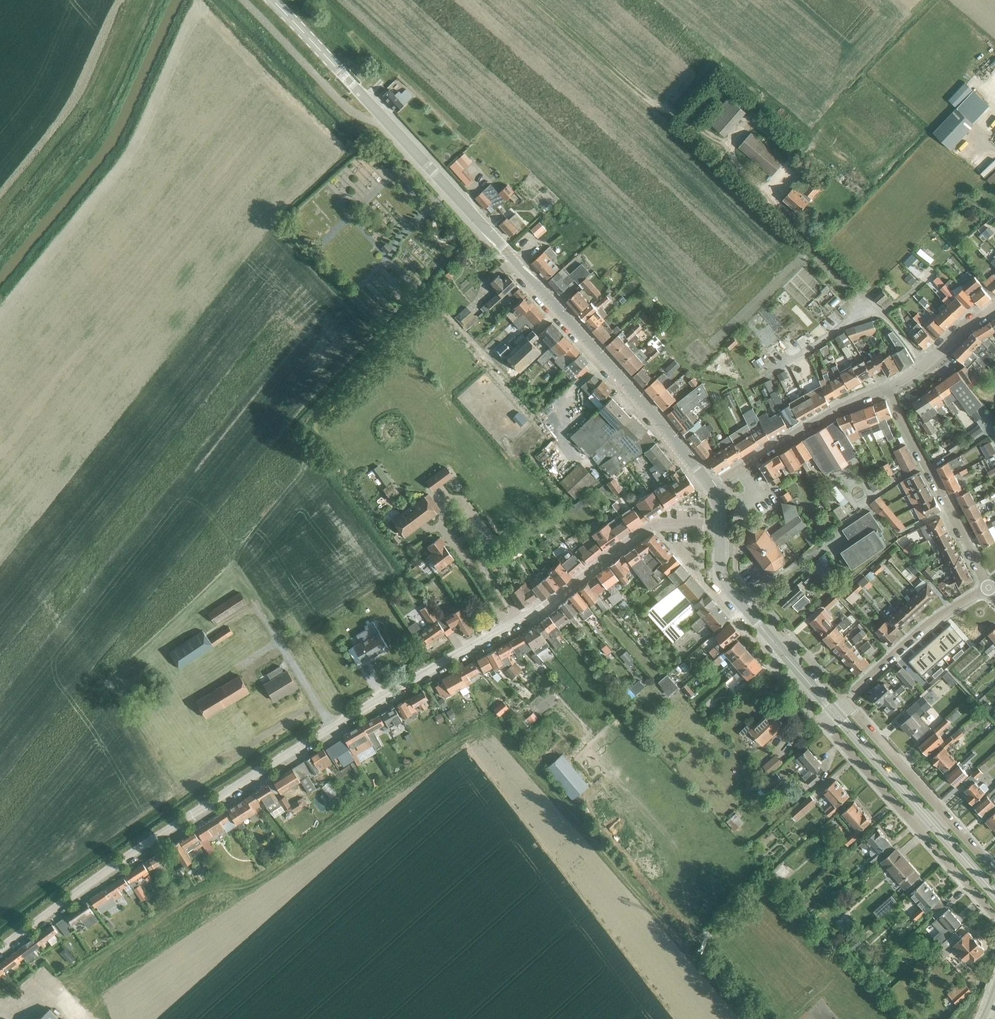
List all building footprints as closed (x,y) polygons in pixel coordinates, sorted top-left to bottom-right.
[(973,90),(966,83),(949,101),(956,108),(973,90)] [(396,111),(412,97),(406,89),(401,94),(398,91),(394,95),(389,90),(382,96),(396,111)] [(723,134),(744,110),(732,99),(711,123),(723,134)] [(934,131),(952,148),(974,124),(956,108),(934,131)] [(772,175),(784,161),(781,158),(783,156),(774,148),(772,151),(751,133),(739,147),(772,175)] [(463,154),(456,160),(464,169),(471,162),(463,154)] [(987,179),(991,184),(994,180),(994,171),(987,179)] [(812,198),(822,186),(806,173),(803,177),(810,184),(806,189),(804,187),(800,192),(794,187),(783,199),(799,213),(810,201),(804,196),(805,195),(807,197),(809,195),(812,198)] [(486,187),(475,198),(484,209),(489,204),(494,209),(513,192),(506,185),(499,192),(498,193),(490,184),(486,187)] [(508,219),(506,217),(499,224),(509,236),(514,231),(516,233),(526,225),(515,213),(508,219)] [(536,236),(544,228),(539,222),(530,230),(536,236)] [(989,227),(982,234),(986,239),(993,232),(989,227)] [(386,254),(391,250),(386,243),(381,247),(386,254)] [(550,246),(532,262),(547,279),(553,274),(559,268),(553,261),(555,259),(554,257),(557,254),(553,250),(550,246)] [(930,255),(926,260),(931,264),(935,259),(930,255)] [(908,258),(903,262),(908,267),(912,262),(908,258)] [(570,273),(570,274),(574,279),(579,284),(587,277),(591,273),(582,264),(581,263),(581,264),(570,273)] [(560,270),(548,281),(560,294),(568,286),(568,285),(574,279),(570,274),(570,273),(564,266),(560,270)] [(909,273),(904,279),(912,286),(917,280),(909,273)] [(484,303),(481,306),(485,311),(488,308),(506,292),(515,284),(507,275),(502,280),(497,274),(488,283),(493,288),(492,288),(497,294),(496,295),(495,293),(484,303)] [(994,277),(994,276),(992,274),(984,283),(988,287),(989,286),(994,292),(994,277)] [(938,276),(933,280),(947,295),(953,300),(957,297),(951,290),(948,287),(945,284),(938,276)] [(975,276),(963,287),(970,295),(975,301),(980,307),(991,298),(981,287),(982,286),(975,276)] [(587,277),(579,284),(583,288),(584,287),(589,293),(590,292),(596,298),(601,293),(587,277)] [(515,284),(506,292),(514,301),(508,306),(510,309),(525,295),(515,284)] [(963,287),(961,284),(951,290),(957,297),(968,308),(970,308),(973,306),(972,304),(975,301),(970,295),(963,287)] [(826,286),(821,291),(825,295),(830,290),(826,286)] [(579,313),(590,303),(578,290),(567,300),(579,313)] [(884,309),(893,300),(889,296),(882,290),(874,298),(884,309)] [(590,303),(579,313),(585,321),(597,311),(599,309),(601,307),(612,297),(609,293),(596,305),(597,305),(595,307),(591,302),(590,303)] [(525,295),(510,309),(505,314),(512,321),(518,315),(521,312),(532,302),(525,295)] [(947,295),(942,300),(948,305),(959,316),(968,308),(957,297),(953,300),(947,295)] [(923,297),(919,301),(924,306),(928,302),(923,297)] [(518,315),(512,321),(519,329),(526,323),(530,327),(531,327),(533,325),(544,315),(532,302),(521,312),(518,315)] [(959,316),(948,305),(936,316),(932,311),(930,313),(933,315),(946,329),(959,316)] [(464,307),(455,315),(463,324),(473,316),(464,307)] [(593,330),(604,320),(605,319),(604,318),(608,314),(601,307),(599,309),(597,311),(585,321),(593,330)] [(918,313),(913,317),(918,322),(920,324),(924,320),(918,313)] [(924,324),(922,326),(923,327),(935,339),(946,329),(933,315),(924,323),(924,324)] [(495,324),(498,327),(507,319),(504,316),(495,324)] [(613,330),(604,320),(593,330),(604,342),(605,343),(613,337),(617,332),(620,329),(618,326),(613,330)] [(855,326),(859,338),(876,332),(874,324),(872,320),(855,326)] [(918,322),(913,327),(917,332),(913,336),(925,348),(935,339),(922,326),(920,324),(918,322)] [(990,322),(973,332),(984,342),(988,346),(991,350),(993,353),(994,352),(994,347),(991,342),(987,335),(994,330),(990,322)] [(550,347),(563,335),(551,323),(539,334),(550,346),(550,347)] [(618,334),(607,345),(614,353),(637,332),(639,330),(642,327),(639,324),(635,327),(633,329),(633,328),(626,335),(623,331),(619,335),(618,334)] [(845,329),(852,340),(859,338),(855,326),(845,329)] [(531,342),(537,336),(531,330),(504,356),(519,371),(540,351),(531,342)] [(891,355),(899,370),(914,362),(905,347),(903,343),(892,331),(888,333),(899,351),(891,355)] [(637,332),(614,353),(623,363),(635,353),(639,349),(633,343),(640,336),(637,332)] [(844,332),(835,337),(836,338),(848,358),(850,362),(853,361),(853,358),(851,355),(845,345),(851,342),(844,332)] [(964,342),(975,353),(979,356),(983,361),(986,364),(990,368),(994,363),(994,360),(991,356),(993,353),(991,350),(988,346),(984,342),(973,332),(964,342)] [(550,347),(550,346),(543,352),(543,353),(537,359),(542,364),(551,356),(555,360),(572,344),(563,335),(550,347)] [(733,336),(726,343),(729,349),(737,343),(733,336)] [(975,353),(964,342),(953,353),(965,365),(967,368),(976,359),(978,362),(983,367),(986,364),(983,361),(979,356),(975,353)] [(504,343),(496,351),(501,356),(509,349),(504,343)] [(572,344),(555,360),(554,360),(563,370),(568,365),(580,354),(572,344)] [(825,357),(829,354),(831,353),(827,344),(820,348),(825,357)] [(635,353),(623,363),(632,374),(644,363),(645,365),(651,359),(659,353),(660,352),(657,348),(647,357),(640,348),(639,349),(635,353)] [(873,350),(862,356),(864,360),(872,374),(883,368),(886,367),(881,360),(879,361),(876,355),(873,350)] [(899,370),(891,355),(890,354),(883,358),(880,353),(876,355),(879,361),(881,360),(886,367),(883,368),(888,377),(899,370)] [(563,370),(562,370),(569,378),(573,375),(576,378),(580,375),(581,376),(589,368),(584,364),(588,362),(580,354),(568,365),(563,370)] [(760,357),(756,359),(760,365),(764,363),(760,357)] [(671,374),(680,366),(674,359),(665,368),(671,374)] [(850,362),(852,365),(862,381),(872,374),(864,360),(855,365),(853,361),(850,362)] [(837,366),(837,365),(832,367),(835,375),(836,375),(837,377),(831,381),(839,395),(850,388),(840,372),(837,366)] [(862,381),(852,365),(840,372),(850,388),(862,381)] [(967,368),(965,365),(958,370),(970,388),(974,385),(978,383),(971,373),(967,368)] [(644,386),(652,379),(642,368),(634,375),(644,386)] [(785,370),(778,374),(780,380),(788,376),(785,370)] [(958,370),(936,386),(947,402),(954,414),(958,411),(954,404),(952,404),(950,402),(958,397),(970,414),(982,404),(970,388),(958,370)] [(974,370),(971,373),(978,383),(981,380),(975,370),(974,370)] [(664,372),(645,388),(655,399),(666,388),(661,382),(668,377),(664,372)] [(824,379),(819,380),(822,387),(828,401),(839,395),(831,381),(828,373),(823,374),(824,379)] [(583,385),(581,387),(589,396),(588,397),(599,409),(611,398),(607,394),(611,390),(602,380),(600,382),(594,375),(586,382),(583,385)] [(694,377),(689,381),(694,388),(700,384),(694,377)] [(800,421),(790,404),(781,409),(781,407),(784,406),(771,379),(765,382),(770,393),(772,396),(788,427),(800,421)] [(666,388),(655,399),(664,409),(676,399),(670,393),(679,385),(675,381),(666,388)] [(686,413),(699,403),(709,395),(702,383),(687,394),(674,405),(676,408),(668,414),(683,434),(687,438),(702,426),(698,420),(694,423),(686,413)] [(821,385),(804,394),(813,413),(829,404),(828,403),(828,401),(821,385)] [(947,402),(936,386),(925,393),(938,411),(941,416),(947,413),(942,406),(943,404),(947,402)] [(938,411),(925,393),(912,402),(921,415),(922,416),(918,418),(929,435),(936,430),(928,419),(937,414),(936,413),(938,411)] [(731,394),(726,397),(731,407),(736,405),(731,394)] [(804,394),(789,402),(790,404),(800,421),(813,413),(804,394)] [(788,427),(772,396),(767,399),(771,405),(770,405),(774,413),(774,412),(777,413),(770,418),(767,412),(758,417),(769,438),(788,427)] [(611,397),(611,398),(599,409),(569,437),(589,456),(590,455),(630,417),(611,397)] [(886,400),(874,404),(883,428),(886,435),(888,440),(894,438),(886,419),(892,417),(886,400)] [(874,404),(864,408),(870,424),(870,425),(872,432),(876,439),(886,435),(883,428),(874,404)] [(753,407),(743,414),(747,423),(750,430),(759,445),(769,438),(758,417),(753,407)] [(864,408),(851,413),(857,429),(857,430),(862,436),(872,432),(870,425),(870,424),(864,408)] [(976,409),(971,413),(976,420),(981,416),(976,409)] [(837,418),(836,418),(837,419),(850,440),(851,443),(862,436),(857,430),(857,429),(851,413),(837,418)] [(632,416),(630,417),(590,455),(607,477),(621,468),(643,451),(643,452),(644,451),(635,440),(646,432),(647,432),(632,416)] [(803,440),(802,441),(812,456),(820,468),(825,474),(835,468),(837,471),(849,463),(847,461),(858,454),(858,453),(851,443),(850,440),(837,419),(836,420),(828,425),(826,426),(814,433),(815,433),(813,434),(804,439),(805,439),(803,440)] [(759,445),(750,430),(747,423),(729,435),(736,444),(743,455),(759,445)] [(702,426),(687,438),(694,447),(699,443),(706,438),(711,434),(710,432),(706,426),(705,424),(702,426)] [(979,424),(968,431),(972,437),(983,430),(979,424)] [(672,464),(646,432),(635,440),(644,451),(643,452),(658,469),(661,473),(668,482),(669,481),(678,498),(694,487),(684,474),(680,467),(677,469),(673,464),(672,464)] [(736,444),(729,435),(717,443),(721,449),(731,463),(743,455),(736,444)] [(706,438),(699,443),(694,447),(704,459),(707,457),(708,458),(717,472),(731,463),(721,449),(719,451),(715,453),(708,444),(710,443),(706,438)] [(806,460),(812,456),(802,441),(802,440),(792,446),(802,464),(807,472),(812,469),(806,460)] [(950,452),(960,445),(957,440),(946,447),(950,452)] [(989,442),(980,447),(985,457),(994,452),(989,442)] [(897,458),(909,452),(905,445),(893,451),(897,458)] [(786,474),(802,464),(792,446),(779,454),(785,464),(782,466),(786,474)] [(542,450),(536,455),(541,461),(544,465),(552,457),(549,453),(547,455),(542,450)] [(913,459),(909,452),(897,458),(901,465),(913,459)] [(779,481),(781,480),(778,475),(782,473),(779,468),(782,466),(785,464),(779,454),(760,465),(770,480),(773,485),(779,481)] [(947,461),(936,468),(942,480),(954,474),(951,469),(963,462),(960,455),(947,461)] [(913,459),(901,465),(904,473),(916,466),(913,459)] [(580,463),(559,482),(574,499),(590,484),(592,485),(596,481),(580,463)] [(888,463),(880,467),(886,477),(893,473),(890,467),(888,463)] [(898,463),(890,467),(893,473),(901,469),(898,463)] [(390,498),(399,492),(378,464),(374,468),(387,485),(383,488),(390,498)] [(426,481),(433,490),(452,476),(445,467),(426,481)] [(661,473),(658,469),(652,473),(661,486),(654,491),(665,507),(678,498),(669,481),(668,482),(661,473)] [(907,479),(901,482),(907,494),(913,491),(926,484),(920,472),(907,479)] [(964,492),(954,474),(942,480),(950,493),(954,491),(957,496),(964,492)] [(779,481),(783,487),(793,480),(789,475),(781,480),(779,481)] [(615,494),(622,489),(613,478),(606,483),(615,494)] [(913,491),(907,494),(914,507),(920,504),(921,504),(933,497),(926,484),(913,491)] [(964,492),(957,496),(957,497),(963,509),(975,503),(968,490),(964,492)] [(781,495),(785,502),(792,498),(788,491),(781,495)] [(392,519),(405,536),(440,510),(428,493),(392,519)] [(636,504),(632,507),(643,522),(646,519),(647,519),(663,508),(652,493),(636,504)] [(849,501),(845,496),(840,501),(843,505),(849,501)] [(920,504),(914,507),(921,520),(927,517),(941,510),(934,496),(933,497),(921,504),(920,504)] [(583,497),(578,501),(582,506),(587,502),(583,497)] [(870,504),(873,507),(878,503),(881,501),(878,498),(875,499),(874,500),(870,504)] [(643,522),(632,507),(631,506),(623,513),(621,511),(621,510),(615,502),(612,505),(619,515),(631,530),(643,522)] [(975,503),(963,509),(970,522),(981,516),(975,503)] [(840,520),(847,515),(840,505),(833,509),(840,520)] [(852,568),(886,546),(878,534),(883,531),(869,511),(842,529),(852,544),(841,551),(852,568)] [(798,514),(789,520),(776,531),(776,533),(771,536),(766,529),(767,527),(766,527),(765,528),(756,526),(756,524),(755,525),(755,526),(754,527),(749,530),(750,531),(748,532),(747,531),(746,532),(748,533),(747,542),(746,542),(746,543),(748,543),(753,550),(752,551),(752,552),(754,551),(759,558),(758,559),(759,560),(760,559),(765,566),(764,567),(765,568),(766,567),(775,569),(775,570),(776,570),(776,568),(777,567),(780,570),(783,567),(782,564),(783,563),(785,564),(785,563),(784,562),(784,553),(786,553),(785,552),(784,552),(778,545),(782,542),(784,542),(807,525),(798,514)] [(558,515),(549,522),(553,527),(562,520),(558,515)] [(619,515),(607,524),(618,539),(631,530),(619,515)] [(981,516),(970,522),(977,534),(988,528),(994,525),(992,521),(986,524),(981,516)] [(928,540),(934,537),(947,530),(941,518),(927,525),(921,528),(928,540)] [(607,524),(596,531),(592,534),(594,537),(603,550),(618,539),(607,524)] [(994,540),(988,528),(977,534),(983,546),(994,540)] [(947,530),(934,537),(940,550),(954,543),(947,530)] [(640,577),(642,580),(649,589),(657,583),(661,580),(657,576),(652,571),(672,554),(654,533),(624,555),(632,567),(637,573),(640,577)] [(395,544),(399,541),(395,534),(390,537),(395,544)] [(583,545),(575,551),(579,557),(581,555),(587,563),(602,551),(595,543),(590,536),(582,543),(583,545)] [(812,536),(807,540),(811,545),(816,541),(812,536)] [(440,537),(427,546),(432,553),(425,558),(434,571),(437,568),(438,570),(453,558),(443,545),(445,543),(440,537)] [(570,540),(567,543),(572,548),(575,546),(570,540)] [(521,551),(527,546),(524,542),(518,547),(521,551)] [(960,555),(954,543),(940,550),(946,562),(959,555),(960,555)] [(522,554),(516,547),(508,553),(513,561),(522,554)] [(569,550),(558,559),(560,562),(572,576),(584,566),(577,558),(574,554),(573,555),(569,550)] [(680,563),(672,554),(652,571),(657,576),(665,568),(669,573),(680,563)] [(624,555),(609,566),(618,579),(622,585),(628,580),(637,573),(632,567),(624,555)] [(959,555),(946,562),(953,575),(967,568),(960,555),(959,555)] [(551,569),(548,572),(549,574),(559,586),(572,576),(560,562),(551,569)] [(680,563),(669,573),(667,575),(672,581),(654,597),(658,601),(671,591),(677,586),(690,575),(689,573),(680,563)] [(912,563),(908,567),(914,574),(919,570),(913,564),(912,563)] [(609,566),(598,574),(607,587),(612,593),(607,597),(612,605),(618,601),(623,597),(612,583),(618,579),(609,566)] [(967,568),(953,575),(955,579),(949,581),(952,586),(956,584),(959,588),(973,580),(967,568)] [(870,580),(875,576),(870,571),(866,576),(870,580)] [(536,575),(537,577),(541,581),(550,593),(559,586),(549,574),(544,578),(539,572),(536,575)] [(598,574),(587,583),(598,597),(599,597),(597,594),(607,587),(598,574)] [(671,591),(658,601),(646,612),(660,627),(703,589),(690,574),(690,575),(677,586),(671,591)] [(858,582),(855,586),(859,591),(863,587),(864,586),(869,581),(865,576),(858,582)] [(531,582),(529,583),(532,588),(542,600),(550,593),(541,581),(537,577),(531,582)] [(944,580),(938,583),(940,588),(946,584),(944,580)] [(519,609),(536,597),(526,582),(509,594),(519,609)] [(598,597),(587,583),(578,590),(589,604),(596,599),(597,601),(596,602),(604,611),(607,608),(601,600),(598,597)] [(810,599),(805,594),(804,595),(804,594),(806,592),(797,583),(780,600),(786,607),(792,602),(794,604),(793,605),(798,610),(810,599)] [(919,591),(929,602),(937,595),(927,583),(919,591)] [(635,588),(630,593),(633,597),(639,593),(635,588)] [(701,616),(716,603),(703,589),(660,627),(673,643),(685,632),(678,625),(695,609),(701,616)] [(852,589),(845,595),(849,600),(856,593),(852,589)] [(568,599),(577,611),(578,612),(584,620),(593,613),(586,605),(587,604),(577,591),(568,599)] [(929,602),(919,591),(908,601),(919,612),(929,602)] [(237,609),(247,602),(240,592),(230,598),(237,609)] [(827,609),(839,599),(833,593),(822,603),(827,609)] [(230,598),(215,608),(222,619),(237,609),(230,598)] [(577,611),(568,599),(558,606),(559,607),(571,621),(578,629),(581,626),(572,615),(577,611)] [(919,612),(908,601),(898,611),(908,622),(919,612)] [(714,630),(728,617),(716,603),(701,616),(690,625),(696,632),(707,622),(714,630)] [(453,631),(452,631),(444,618),(441,613),(436,616),(427,604),(420,609),(430,625),(422,631),(415,621),(407,626),(414,636),(415,636),(422,647),(444,632),(446,636),(453,631)] [(571,621),(559,607),(549,616),(558,628),(567,621),(569,623),(571,621)] [(222,619),(215,608),(209,612),(216,623),(222,619)] [(473,631),(464,615),(460,608),(444,618),(452,631),(457,628),(463,637),(464,636),(466,637),(469,635),(469,633),(473,631)] [(824,637),(835,627),(828,619),(831,617),(824,609),(810,621),(824,637)] [(908,622),(898,611),(887,621),(891,625),(897,631),(908,622)] [(549,616),(542,621),(551,633),(548,635),(558,648),(560,647),(562,645),(555,636),(561,632),(558,628),(549,616)] [(847,617),(835,627),(824,637),(833,646),(845,635),(840,629),(842,627),(844,629),(852,622),(847,617)] [(542,621),(536,625),(544,638),(548,635),(551,633),(542,621)] [(887,621),(877,630),(881,634),(891,645),(899,638),(895,634),(897,631),(891,625),(887,621)] [(713,656),(739,633),(730,623),(714,637),(719,642),(715,646),(716,646),(709,652),(713,656)] [(387,646),(374,624),(356,635),(360,642),(347,649),(357,665),(387,646)] [(951,624),(940,633),(953,648),(964,639),(951,624)] [(544,638),(536,625),(523,634),(532,647),(531,648),(532,650),(535,653),(536,654),(549,646),(544,638)] [(180,668),(234,632),(229,626),(209,639),(207,636),(203,630),(169,652),(180,668)] [(845,635),(833,646),(841,656),(853,645),(864,636),(860,631),(852,638),(854,640),(851,643),(845,635)] [(940,633),(930,642),(943,657),(953,648),(940,633)] [(523,634),(509,641),(514,649),(517,655),(520,654),(531,648),(532,647),(523,634)] [(723,651),(713,660),(717,665),(722,660),(727,655),(732,661),(746,648),(737,639),(723,651)] [(509,641),(496,649),(502,660),(504,658),(507,664),(508,665),(509,663),(511,665),(513,662),(509,654),(511,653),(513,657),(517,655),(514,649),(509,641)] [(853,645),(841,656),(849,665),(872,645),(868,641),(860,647),(863,650),(860,653),(853,645)] [(930,642),(919,651),(933,666),(943,657),(930,642)] [(606,655),(611,651),(606,644),(601,648),(606,655)] [(876,649),(872,645),(849,665),(857,674),(869,663),(863,656),(866,653),(868,656),(876,649)] [(739,669),(753,657),(746,648),(739,655),(732,661),(739,669)] [(496,649),(485,655),(494,671),(505,665),(507,664),(504,658),(502,660),(496,649)] [(626,650),(620,655),(626,663),(628,665),(634,660),(632,658),(626,650)] [(919,651),(909,661),(922,676),(933,666),(919,651)] [(536,654),(535,653),(531,656),(539,665),(543,661),(536,654)] [(494,671),(485,655),(476,660),(477,661),(482,669),(483,671),(488,669),(491,675),(496,673),(494,671)] [(706,655),(700,660),(704,664),(710,659),(706,655)] [(734,674),(733,675),(736,679),(743,673),(747,678),(761,666),(753,657),(739,669),(734,674)] [(473,662),(457,670),(466,685),(471,682),(469,679),(473,676),(473,675),(480,671),(482,669),(477,661),(474,663),(473,662)] [(508,665),(509,666),(516,674),(521,670),(513,662),(511,665),(509,663),(508,665)] [(291,691),(297,688),(287,671),(284,672),(280,666),(267,674),(271,680),(264,684),(274,700),(288,692),(287,691),(290,689),(291,691)] [(516,674),(509,666),(504,671),(512,679),(516,674)] [(902,667),(896,672),(904,680),(910,675),(902,667)] [(466,685),(457,670),(442,679),(443,682),(435,686),(441,695),(443,694),(445,697),(459,689),(462,695),(469,691),(466,685)] [(731,670),(726,674),(729,678),(734,674),(731,670)] [(496,673),(493,677),(497,682),(501,678),(496,673)] [(667,674),(659,681),(670,694),(678,687),(675,684),(667,674)] [(206,717),(249,692),(239,675),(196,701),(206,717)] [(910,675),(904,680),(911,688),(917,683),(910,675)] [(635,695),(644,686),(639,680),(629,689),(635,696),(635,695)] [(740,694),(749,686),(745,681),(736,689),(740,694)] [(686,683),(681,687),(689,697),(694,692),(686,683)] [(870,696),(879,705),(882,703),(882,702),(893,692),(884,683),(870,696)] [(882,702),(882,703),(890,712),(902,702),(896,696),(905,689),(901,685),(893,692),(882,702)] [(422,690),(408,698),(413,706),(418,704),(421,709),(425,707),(421,701),(427,698),(422,690)] [(442,697),(437,700),(441,707),(446,704),(442,697)] [(413,706),(408,698),(395,705),(403,717),(409,714),(412,718),(416,715),(416,714),(417,713),(413,706)] [(499,716),(508,708),(503,702),(494,709),(499,716)] [(912,716),(902,724),(911,734),(912,733),(918,740),(931,728),(921,716),(926,712),(917,702),(907,711),(912,716)] [(401,720),(394,707),(381,714),(388,727),(401,720)] [(978,711),(974,707),(967,714),(971,718),(978,711)] [(450,708),(445,712),(450,719),(455,716),(450,708)] [(957,709),(949,717),(952,722),(961,714),(957,709)] [(763,744),(783,725),(771,711),(754,727),(750,723),(740,732),(745,737),(751,731),(763,744)] [(531,722),(536,717),(533,713),(527,718),(531,722)] [(440,714),(435,716),(439,723),(444,721),(440,714)] [(361,724),(373,744),(374,748),(380,744),(372,730),(383,723),(378,715),(361,724)] [(938,734),(951,723),(947,718),(934,729),(936,731),(920,745),(928,754),(944,740),(938,734)] [(361,724),(342,735),(343,738),(342,739),(348,748),(352,756),(355,754),(373,744),(361,724)] [(959,729),(951,736),(942,744),(944,747),(932,758),(944,771),(956,760),(946,749),(963,733),(959,729)] [(409,733),(404,735),(407,741),(412,738),(409,733)] [(352,756),(348,748),(342,739),(337,742),(349,760),(353,758),(352,756)] [(337,742),(333,744),(339,754),(345,763),(349,760),(337,742)] [(339,754),(333,744),(329,747),(336,756),(339,754)] [(329,747),(326,749),(332,759),(336,756),(329,747)] [(322,748),(304,760),(311,769),(313,773),(322,768),(326,766),(324,764),(330,760),(322,748)] [(800,750),(796,753),(798,756),(796,758),(803,765),(806,762),(813,770),(816,773),(820,769),(817,765),(821,762),(808,749),(808,748),(802,753),(800,750)] [(776,754),(763,766),(771,775),(784,763),(776,754)] [(561,755),(545,768),(571,800),(587,786),(561,755)] [(303,761),(299,763),(305,773),(309,770),(311,769),(304,760),(303,761)] [(959,764),(947,776),(956,785),(968,774),(963,769),(966,766),(963,764),(960,760),(958,763),(959,764)] [(299,763),(295,765),(302,775),(305,773),(299,763)] [(745,763),(742,766),(747,772),(751,769),(745,763)] [(302,775),(295,765),(292,768),(298,778),(302,775)] [(298,778),(292,768),(273,780),(281,792),(300,781),(298,778)] [(979,768),(964,781),(968,787),(965,790),(969,795),(966,797),(972,804),(985,793),(985,792),(988,789),(988,788),(984,783),(983,783),(979,786),(977,783),(979,781),(977,779),(978,778),(977,777),(983,773),(979,768)] [(782,780),(776,772),(760,786),(767,794),(782,780)] [(820,778),(816,773),(807,780),(812,785),(820,778)] [(837,806),(850,795),(837,780),(823,791),(834,804),(826,811),(830,816),(839,808),(837,806)] [(268,783),(254,792),(261,803),(262,803),(263,806),(265,805),(270,811),(274,816),(285,810),(284,809),(281,804),(278,799),(273,791),(268,783)] [(975,807),(983,815),(994,804),(994,788),(975,807)] [(261,803),(254,792),(245,797),(254,811),(254,812),(257,814),(259,817),(263,814),(259,808),(258,809),(257,807),(256,808),(255,807),(261,803)] [(285,795),(278,799),(281,804),(284,809),(294,811),(301,806),(296,799),(290,803),(285,795)] [(810,795),(791,813),(797,819),(816,802),(810,795)] [(227,809),(237,825),(240,830),(240,829),(245,826),(241,820),(254,811),(245,797),(227,809)] [(858,831),(872,820),(864,812),(855,802),(842,813),(856,830),(844,840),(848,845),(861,834),(858,831)] [(237,825),(227,809),(196,829),(200,836),(198,838),(200,842),(208,854),(215,849),(207,837),(210,835),(211,837),(217,833),(217,834),(225,829),(226,831),(237,825)] [(987,820),(993,827),(994,826),(994,827),(994,813),(987,820)] [(736,814),(726,822),(734,832),(744,824),(736,814)] [(879,828),(866,839),(871,845),(873,846),(871,848),(870,851),(870,854),(871,855),(869,857),(873,861),(880,855),(882,857),(893,847),(890,843),(891,842),(885,835),(879,828)] [(193,831),(170,846),(183,865),(192,860),(186,851),(200,842),(198,838),(193,831)] [(904,887),(919,875),(897,849),(882,862),(904,887)] [(150,870),(169,858),(164,850),(145,862),(150,870)] [(142,864),(125,875),(132,886),(133,887),(135,891),(138,896),(144,892),(139,883),(136,885),(133,880),(145,872),(146,874),(148,873),(142,864)] [(783,865),(776,872),(782,878),(789,872),(783,865)] [(106,888),(114,899),(114,900),(121,895),(118,891),(128,884),(122,876),(106,888)] [(924,881),(911,893),(922,906),(914,914),(917,918),(931,905),(937,911),(937,912),(945,905),(924,881)] [(135,891),(133,887),(132,886),(125,890),(129,895),(135,891)] [(106,888),(90,899),(95,907),(96,906),(102,902),(107,910),(117,904),(114,900),(114,899),(106,888)] [(807,894),(801,898),(808,906),(813,902),(807,894)] [(85,903),(66,916),(71,924),(79,918),(81,922),(82,922),(86,927),(90,924),(97,919),(93,914),(88,907),(90,905),(88,902),(86,903),(85,903)] [(814,903),(808,908),(812,912),(817,907),(814,903)] [(937,911),(932,915),(936,919),(933,922),(942,932),(935,937),(941,944),(947,938),(954,932),(952,930),(961,923),(945,905),(937,912),(937,911)] [(108,921),(106,923),(112,931),(115,929),(108,921)] [(51,925),(35,937),(40,944),(43,948),(46,946),(43,942),(57,932),(51,925)] [(873,932),(869,928),(863,933),(866,937),(873,932)] [(954,932),(947,938),(941,944),(937,947),(945,957),(954,950),(964,961),(967,958),(970,962),(973,959),(976,959),(980,955),(980,953),(984,949),(981,945),(982,945),(982,941),(978,937),(975,937),(974,937),(969,931),(961,938),(956,931),(954,932)] [(37,955),(33,950),(40,944),(35,937),(17,950),(23,958),(27,962),(37,955)] [(0,963),(0,965),(5,971),(11,967),(12,969),(20,963),(19,961),(23,958),(17,950),(0,963)] [(70,953),(65,958),(70,963),(75,959),(70,953)] [(972,990),(967,985),(958,994),(962,999),(972,990)] [(49,1009),(38,1018),(59,1018),(49,1009)]
